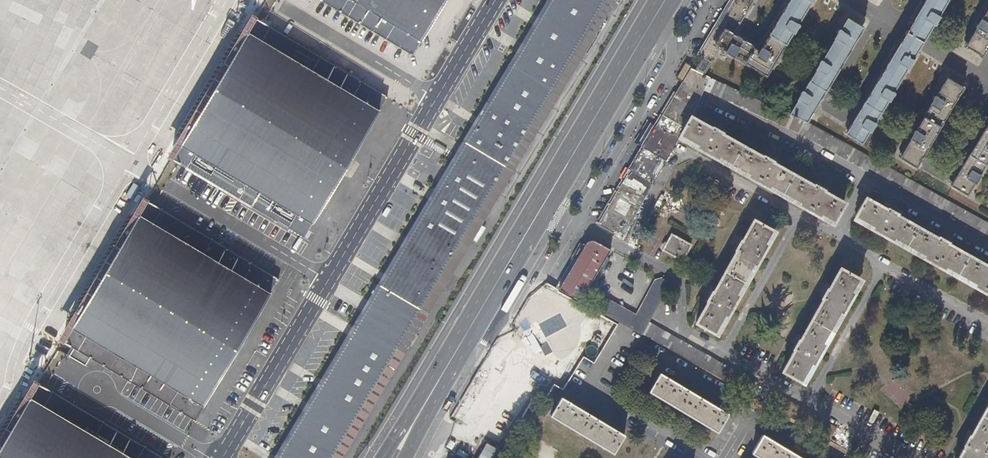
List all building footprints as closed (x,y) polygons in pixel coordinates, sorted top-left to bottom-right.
[(276,457),(342,457),(588,48),(605,18),(616,0),(550,0),(276,457)] [(413,57),(447,0),(322,0),(413,57)] [(704,41),(717,49),(762,75),(787,32),(791,34),(796,25),(793,23),(806,1),(809,3),(811,0),(785,0),(757,47),(754,50),(751,47),(730,35),(735,26),(751,0),(728,0),(722,9),(704,41)] [(912,13),(901,31),(892,47),(872,79),(852,112),(840,132),(857,142),(864,131),(866,132),(872,123),(870,122),(882,101),(885,102),(890,93),(888,91),(893,82),(900,70),(903,71),(908,63),(906,61),(912,50),(918,42),(929,22),(932,24),(937,15),(935,13),(942,2),(943,0),(920,0),(912,13)] [(982,10),(977,19),(974,17),(969,26),(971,28),(965,38),(961,46),(977,55),(987,37),(987,0),(982,10)] [(605,18),(588,48),(585,64),(602,35),(605,18)] [(802,121),(858,27),(842,18),(834,30),(832,28),(826,37),(829,38),(816,59),(814,58),(809,67),(811,69),(798,90),(796,89),(790,99),(792,100),(784,112),(785,113),(802,121)] [(248,31),(172,159),(303,238),(378,110),(248,31)] [(702,74),(717,49),(704,41),(695,55),(699,58),(692,70),(702,74)] [(594,225),(619,238),(643,195),(664,157),(676,135),(694,145),(693,147),(715,160),(717,158),(745,174),(744,176),(766,189),(768,187),(797,204),(796,206),(817,218),(819,216),(830,222),(831,222),(841,203),(762,158),(714,131),(687,116),(695,101),(698,96),(701,89),(742,108),(793,132),(813,143),(858,169),(909,197),(948,219),(987,242),(987,226),(959,210),(918,187),(897,174),(872,160),(833,138),(805,122),(802,121),(785,113),(784,112),(765,104),(738,91),(710,78),(703,75),(702,74),(692,70),(687,68),(665,104),(643,141),(635,155),(614,191),(594,225)] [(908,167),(957,88),(941,78),(930,96),(927,95),(922,103),(925,105),(912,126),(909,124),(903,133),(906,135),(892,157),(908,167)] [(983,125),(967,150),(947,183),(946,185),(961,195),(968,184),(970,185),(976,176),(973,175),(987,153),(987,154),(987,116),(983,125)] [(867,206),(856,225),(873,234),(872,236),(893,249),(894,247),(923,264),(922,266),(945,278),(946,277),(975,292),(974,295),(987,303),(987,276),(867,206)] [(139,214),(63,342),(194,420),(270,292),(139,214)] [(771,233),(754,222),(752,222),(694,324),(712,335),(722,319),(724,319),(736,298),(734,297),(750,268),(753,268),(765,246),(764,245),(771,233)] [(670,235),(661,251),(682,262),(690,246),(670,235)] [(581,246),(556,291),(577,302),(609,251),(592,242),(583,246),(581,246)] [(854,280),(835,270),(776,371),(795,382),(801,371),(804,368),(805,365),(807,367),(819,345),(818,344),(831,321),(834,315),(836,316),(849,294),(847,292),(851,285),(854,280)] [(598,304),(594,311),(638,336),(644,325),(667,282),(659,278),(650,282),(633,315),(606,302),(598,304)] [(535,346),(516,346),(540,360),(540,367),(566,381),(585,346),(571,347),(575,340),(574,318),(562,318),(562,316),(538,317),(539,334),(549,339),(536,340),(535,326),(529,337),(530,343),(535,346)] [(644,325),(638,336),(748,397),(754,386),(644,325)] [(657,368),(646,387),(715,427),(726,408),(713,400),(714,399),(704,394),(704,395),(678,380),(678,379),(672,375),(671,376),(657,368)] [(562,395),(551,415),(615,451),(626,433),(612,425),(613,423),(606,419),(605,421),(584,409),(585,407),(578,403),(577,404),(562,395)] [(0,448),(0,457),(131,457),(29,399),(0,448)] [(960,457),(987,457),(987,409),(960,457)] [(752,450),(767,457),(808,457),(782,443),(783,441),(777,438),(776,439),(763,431),(752,450)] [(493,449),(479,442),(471,457),(488,457),(493,449)]
